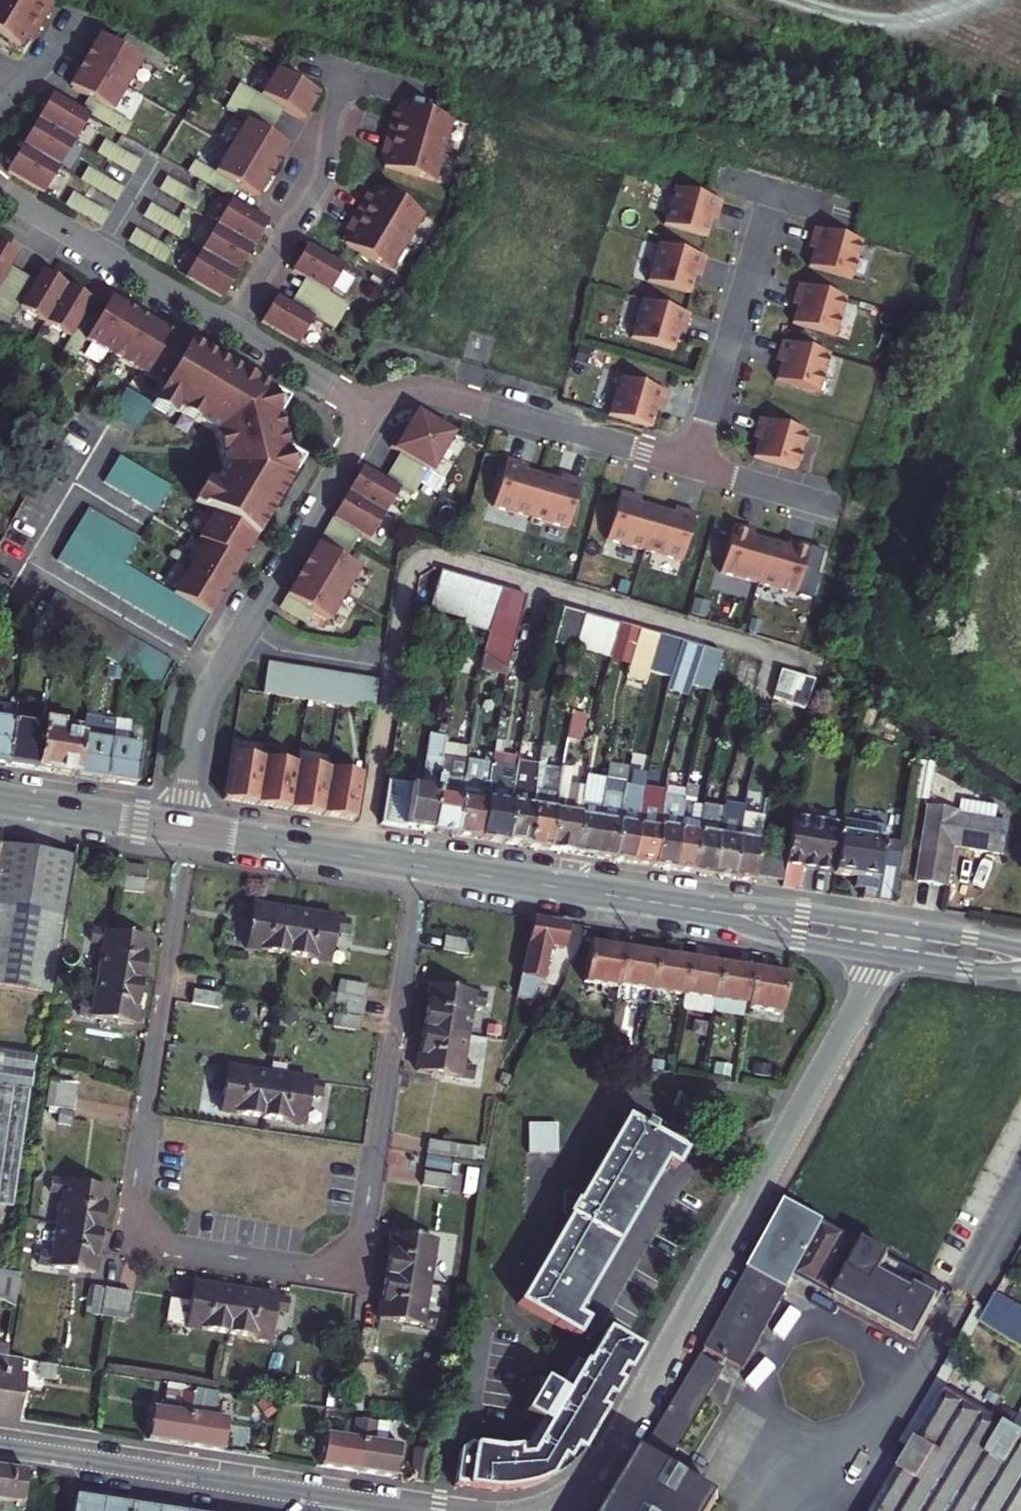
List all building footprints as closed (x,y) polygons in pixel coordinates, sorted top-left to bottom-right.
[(21,50),(27,40),(31,34),(36,37),(51,12),(45,9),(49,3),(50,0),(0,0),(0,37),(21,50)] [(49,3),(45,9),(51,12),(54,6),(49,3)] [(31,34),(27,40),(33,44),(36,37),(31,34)] [(127,36),(119,50),(143,64),(164,76),(171,63),(127,36)] [(78,81),(73,92),(89,101),(113,116),(143,64),(119,50),(103,40),(97,50),(94,48),(75,80),(78,81)] [(272,70),(256,96),(280,110),(297,120),(302,110),(305,111),(315,95),(272,70)] [(241,122),(265,136),(280,110),(256,96),(235,83),(220,110),(241,122)] [(996,96),(1005,99),(1007,92),(991,88),(990,92),(986,110),(992,111),(996,96)] [(53,98),(7,175),(44,197),(90,119),(81,114),(53,98)] [(113,116),(89,101),(81,114),(90,119),(125,141),(133,127),(113,116)] [(434,185),(452,123),(402,108),(399,118),(397,125),(390,123),(383,151),(389,153),(387,160),(384,171),(434,185)] [(302,110),(297,120),(299,121),(305,111),(302,110)] [(393,117),(390,123),(397,125),(399,118),(393,117)] [(241,122),(211,174),(233,187),(251,197),(257,188),(259,189),(278,157),(275,155),(281,145),(265,136),(241,122)] [(96,157),(130,177),(139,163),(104,142),(96,157)] [(281,145),(275,155),(278,157),(284,148),(281,145)] [(389,153),(383,151),(380,158),(387,160),(389,153)] [(181,174),(226,200),(233,187),(211,174),(189,161),(181,174)] [(80,183),(114,204),(123,190),(88,170),(80,183)] [(156,192),(190,213),(198,199),(164,178),(156,192)] [(676,187),(665,224),(707,237),(713,221),(714,215),(720,217),(724,201),(676,187)] [(257,188),(251,197),(254,199),(259,189),(257,188)] [(362,203),(355,216),(347,228),(353,231),(349,237),(343,247),(388,275),(422,220),(378,192),(372,201),(368,207),(362,203)] [(73,195),(65,209),(99,230),(107,216),(73,195)] [(366,197),(362,203),(368,207),(372,201),(366,197)] [(226,200),(180,277),(217,300),(263,222),(226,200)] [(140,219),(174,240),(182,225),(148,205),(140,219)] [(347,228),(343,234),(349,237),(353,231),(347,228)] [(863,242),(815,228),(810,244),(815,245),(814,250),(809,267),(851,280),(863,242)] [(133,231),(124,245),(159,265),(167,251),(133,231)] [(691,294),(696,277),(697,272),(702,274),(707,258),(659,243),(648,281),(691,294)] [(305,247),(289,272),(303,281),(326,295),(342,270),(305,247)] [(0,248),(0,287),(10,269),(17,258),(0,248)] [(9,328),(20,310),(35,284),(10,269),(0,287),(0,323),(9,328)] [(35,284),(20,310),(45,325),(71,340),(86,314),(92,303),(42,273),(35,284)] [(303,281),(287,306),(310,321),(331,334),(347,308),(326,295),(303,281)] [(846,302),(798,288),(793,303),(798,304),(797,310),(792,327),(835,339),(846,302)] [(274,298),(258,324),(295,345),(310,321),(287,306),(274,298)] [(195,645),(210,619),(302,464),(285,454),(277,421),(287,405),(111,301),(99,321),(86,343),(163,389),(153,407),(152,409),(171,420),(175,414),(214,437),(222,471),(212,488),(205,485),(194,504),(214,515),(198,542),(204,546),(173,598),(148,583),(124,568),(139,542),(87,512),(57,563),(69,571),(194,645),(195,645)] [(642,304),(631,341),(674,354),(679,337),(680,332),(685,333),(690,318),(642,304)] [(71,340),(60,358),(72,366),(86,343),(99,321),(86,314),(71,340)] [(829,358),(781,344),(777,360),(782,361),(780,367),(775,383),(818,396),(829,358)] [(619,381),(608,419),(651,431),(656,414),(658,409),(663,411),(667,395),(619,381)] [(126,391),(111,418),(137,433),(152,409),(153,407),(126,391)] [(398,437),(390,451),(400,456),(428,473),(432,476),(455,437),(417,414),(408,430),(402,440),(398,437)] [(758,444),(753,461),(796,473),(807,436),(759,421),(754,437),(759,439),(758,444)] [(404,427),(398,437),(402,440),(408,430),(404,427)] [(400,456),(392,470),(420,487),(428,473),(400,456)] [(103,485),(155,516),(170,490),(119,459),(103,485)] [(530,521),(543,478),(526,473),(521,472),(522,467),(507,462),(492,510),(530,521)] [(363,470),(347,495),(385,518),(399,492),(384,483),(363,470)] [(392,470),(384,483),(399,492),(412,500),(420,487),(392,470)] [(559,483),(543,478),(530,521),(568,532),(582,484),(566,480),(565,485),(559,483)] [(347,495),(332,521),(360,537),(370,543),(385,518),(347,495)] [(644,554),(656,511),(640,506),(634,505),(636,500),(620,495),(606,543),(644,554)] [(673,516),(656,511),(644,554),(681,565),(695,517),(680,513),(678,518),(673,516)] [(332,521),(325,534),(353,551),(360,537),(332,521)] [(758,587),(770,544),(753,539),(748,538),(749,533),(734,528),(720,576),(758,587)] [(317,547),(320,549),(345,564),(353,551),(325,534),(317,547)] [(786,549),(770,544),(758,587),(795,598),(809,550),(793,546),(792,551),(786,549)] [(317,547),(311,557),(314,559),(320,549),(317,547)] [(311,557),(302,573),(345,598),(360,573),(345,564),(320,549),(314,559),(311,557)] [(466,621),(478,582),(442,571),(430,610),(466,621)] [(345,598),(302,573),(292,589),(295,591),(289,601),(316,616),(329,625),(345,598)] [(503,590),(478,582),(466,621),(465,626),(490,633),(503,590)] [(286,599),(289,601),(295,591),(292,589),(286,599)] [(490,633),(484,653),(507,667),(528,598),(503,590),(490,633)] [(289,601),(286,599),(278,612),(308,630),(316,616),(289,601)] [(577,649),(586,615),(564,608),(555,643),(577,649)] [(624,626),(586,615),(577,649),(614,661),(624,626)] [(632,666),(642,632),(626,627),(617,661),(632,666)] [(663,638),(643,632),(630,680),(650,686),(653,677),(663,638)] [(673,683),(685,645),(663,638),(653,677),(673,683)] [(707,651),(685,645),(673,683),(695,690),(707,651)] [(726,657),(707,651),(695,690),(715,695),(726,657)] [(484,653),(481,675),(506,679),(507,667),(484,653)] [(268,666),(263,696),(274,699),(291,701),(296,671),(268,666)] [(296,671),(291,701),(307,704),(318,705),(323,675),(296,671)] [(323,675),(318,705),(340,709),(345,709),(350,679),(323,675)] [(804,713),(819,685),(786,675),(777,704),(804,713)] [(350,679),(345,709),(374,714),(376,714),(380,684),(350,679)] [(18,703),(16,716),(7,768),(39,773),(45,730),(47,721),(49,708),(18,703)] [(7,768),(16,716),(2,714),(3,707),(0,706),(0,767),(7,768)] [(87,727),(86,737),(79,779),(107,783),(114,742),(117,723),(89,718),(87,727)] [(45,730),(39,773),(79,779),(86,737),(87,727),(47,721),(45,730)] [(114,742),(107,783),(137,788),(143,747),(129,744),(132,725),(117,723),(114,742)] [(384,826),(433,834),(445,749),(447,740),(429,737),(423,780),(418,790),(411,789),(412,784),(392,780),(384,826)] [(550,853),(576,857),(585,795),(569,793),(574,759),(581,760),(583,741),(568,739),(565,758),(550,853)] [(484,843),(508,847),(518,775),(503,773),(507,746),(497,744),(495,758),(484,843)] [(433,834),(458,839),(469,764),(452,761),(454,751),(445,749),(433,834)] [(550,853),(565,758),(549,754),(544,757),(541,779),(530,850),(550,853)] [(231,756),(224,802),(257,807),(264,761),(231,756)] [(484,843),(495,758),(487,757),(486,766),(469,764),(458,839),(484,843)] [(264,761),(257,807),(290,812),(297,766),(264,761)] [(297,766),(290,812),(323,817),(330,771),(297,766)] [(330,771),(323,817),(360,822),(366,777),(330,771)] [(530,850),(541,779),(518,775),(508,847),(530,850)] [(595,861),(614,864),(627,786),(607,783),(606,791),(595,861)] [(627,786),(614,864),(635,867),(646,802),(634,800),(636,787),(627,786)] [(595,861),(606,791),(586,788),(585,795),(576,857),(595,861)] [(657,870),(668,807),(668,806),(669,796),(647,791),(646,802),(635,867),(657,870)] [(657,870),(676,874),(684,821),(686,810),(668,806),(668,807),(657,870)] [(686,810),(684,821),(704,824),(706,812),(707,809),(686,806),(686,810)] [(965,817),(933,812),(921,886),(953,891),(959,852),(1010,860),(1014,828),(1000,826),(1002,812),(966,806),(965,817)] [(707,809),(704,824),(696,876),(716,880),(725,822),(727,817),(727,816),(728,812),(707,809)] [(727,816),(727,817),(725,822),(716,880),(735,883),(745,819),(747,811),(728,809),(728,812),(727,816)] [(839,879),(846,825),(797,817),(791,857),(786,887),(786,891),(801,893),(805,873),(839,879)] [(745,819),(744,831),(735,883),(756,886),(756,882),(760,856),(766,823),(745,819)] [(684,821),(676,874),(696,876),(704,824),(684,821)] [(868,904),(897,909),(907,849),(877,844),(880,830),(846,825),(839,879),(861,883),(860,893),(869,895),(868,904)] [(0,843),(0,988),(55,997),(77,857),(0,843)] [(771,884),(786,887),(791,857),(776,855),(776,859),(771,884)] [(776,859),(760,856),(756,882),(771,884),(776,859)] [(121,859),(118,874),(145,878),(147,863),(121,859)] [(145,878),(118,874),(116,888),(143,892),(145,878)] [(289,955),(295,912),(240,904),(238,916),(250,918),(245,948),(289,955)] [(295,912),(289,955),(328,962),(334,932),(348,934),(350,920),(295,912)] [(570,924),(535,919),(522,1000),(536,1003),(547,982),(552,947),(567,949),(570,924)] [(99,975),(139,981),(146,939),(91,931),(89,944),(104,947),(99,975)] [(473,941),(448,936),(446,950),(472,955),(473,941)] [(626,949),(593,944),(587,989),(618,993),(620,987),(626,949)] [(620,987),(656,992),(661,954),(626,949),(620,987)] [(661,954),(656,992),(688,997),(694,959),(661,954)] [(688,997),(720,1001),(725,964),(694,959),(688,997)] [(720,1001),(753,1007),(758,968),(725,964),(720,1001)] [(753,1007),(752,1014),(784,1019),(792,974),(758,968),(753,1007)] [(139,981),(99,975),(94,1006),(79,1004),(77,1015),(132,1024),(139,981)] [(337,1013),(363,1017),(365,1004),(369,983),(343,980),(337,1013)] [(433,985),(425,1027),(468,1034),(473,1005),(485,1006),(487,994),(433,985)] [(620,987),(616,1004),(653,1010),(656,992),(620,987)] [(618,993),(587,989),(585,1000),(616,1004),(618,993)] [(223,994),(196,990),(195,1004),(221,1008),(223,994)] [(720,1001),(688,997),(685,1010),(717,1015),(720,1001)] [(363,1017),(337,1013),(335,1026),(361,1030),(363,1017)] [(463,1063),(468,1034),(425,1027),(418,1070),(474,1079),(475,1066),(463,1063)] [(15,1205),(37,1055),(0,1050),(0,1203),(15,1205)] [(264,1118),(271,1076),(213,1067),(211,1079),(223,1081),(219,1111),(264,1118)] [(321,1083),(271,1076),(264,1118),(303,1124),(308,1093),(320,1095),(321,1083)] [(50,1081),(48,1096),(73,1100),(75,1085),(50,1081)] [(71,1111),(73,1100),(48,1096),(46,1108),(71,1111)] [(70,1115),(58,1112),(56,1124),(67,1126),(70,1115)] [(571,1314),(664,1167),(677,1175),(688,1159),(631,1123),(584,1198),(570,1219),(517,1302),(574,1338),(583,1322),(571,1314)] [(534,1124),(532,1154),(561,1155),(563,1126),(534,1124)] [(432,1140),(430,1155),(456,1159),(458,1143),(432,1140)] [(491,1148),(458,1143),(456,1159),(489,1164),(491,1148)] [(454,1176),(428,1172),(426,1186),(452,1190),(454,1176)] [(54,1226),(96,1233),(104,1188),(50,1180),(47,1193),(60,1195),(54,1226)] [(570,1219),(584,1198),(568,1197),(566,1217),(570,1219)] [(711,1342),(706,1353),(746,1375),(797,1283),(916,1349),(947,1294),(788,1207),(711,1342)] [(49,1255),(37,1254),(36,1267),(89,1274),(96,1233),(54,1226),(49,1255)] [(385,1275),(428,1282),(433,1253),(445,1255),(446,1242),(392,1233),(385,1275)] [(15,1308),(20,1277),(0,1274),(0,1300),(15,1308)] [(385,1275),(377,1319),(433,1328),(435,1316),(423,1314),(428,1282),(385,1275)] [(237,1292),(179,1284),(177,1295),(190,1297),(186,1329),(230,1335),(237,1292)] [(80,1313),(122,1321),(127,1294),(85,1286),(80,1313)] [(237,1292),(230,1335),(268,1340),(274,1309),(286,1312),(288,1299),(237,1292)] [(1000,1296),(988,1317),(982,1329),(1020,1352),(1020,1309),(1000,1296)] [(988,1317),(981,1314),(900,1450),(907,1456),(945,1392),(982,1329),(988,1317)] [(637,1354),(602,1333),(582,1367),(579,1365),(523,1458),(530,1463),(539,1468),(546,1469),(555,1470),(563,1469),(574,1459),(637,1354)] [(8,1358),(10,1344),(0,1343),(0,1407),(8,1358)] [(29,1362),(8,1358),(0,1407),(0,1418),(18,1421),(29,1362)] [(610,1510),(716,1510),(720,1504),(667,1471),(727,1372),(704,1358),(642,1459),(610,1510)] [(553,1485),(563,1469),(555,1470),(546,1469),(539,1468),(530,1463),(523,1458),(579,1365),(572,1361),(551,1396),(532,1428),(517,1454),(524,1499),(536,1497),(543,1494),(548,1490),(553,1485)] [(57,1367),(41,1364),(38,1378),(54,1381),(57,1367)] [(551,1396),(536,1387),(517,1419),(532,1428),(551,1396)] [(1009,1431),(988,1419),(945,1392),(907,1456),(874,1510),(1020,1510),(1020,1439),(1009,1431)] [(154,1408),(149,1441),(185,1447),(193,1395),(182,1393),(179,1412),(154,1408)] [(203,1397),(193,1395),(185,1447),(221,1452),(225,1420),(200,1416),(203,1397)] [(1017,1417),(1009,1431),(1020,1439),(1020,1420),(1017,1417)] [(360,1474),(367,1423),(356,1421),(354,1440),(327,1436),(323,1468),(360,1474)] [(394,1427),(367,1423),(360,1474),(397,1481),(402,1448),(391,1445),(394,1427)] [(524,1499),(517,1454),(504,1458),(471,1451),(462,1458),(457,1493),(494,1500),(507,1501),(524,1499)] [(429,1487),(433,1460),(434,1457),(419,1453),(415,1484),(429,1487)] [(28,1474),(0,1470),(0,1503),(23,1506),(28,1474)] [(74,1510),(104,1510),(105,1504),(76,1499),(74,1510)]
